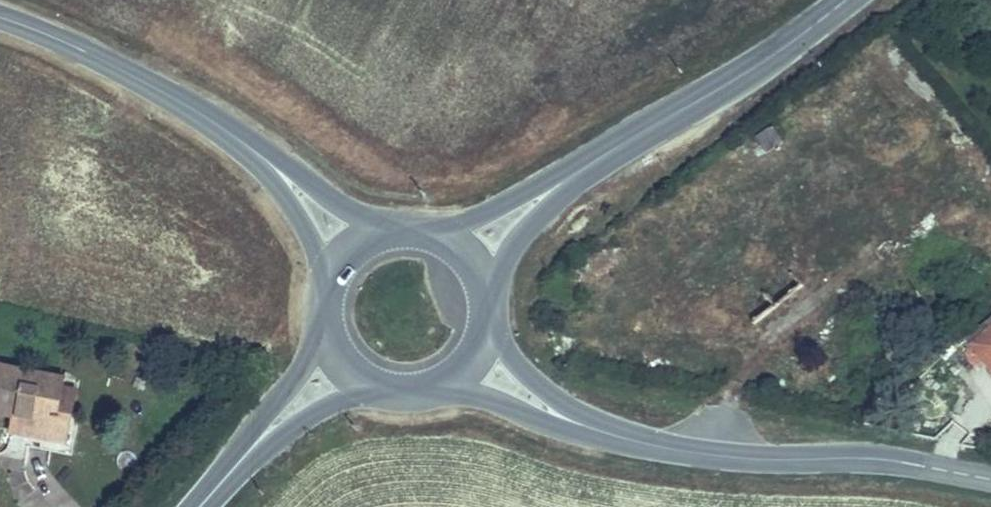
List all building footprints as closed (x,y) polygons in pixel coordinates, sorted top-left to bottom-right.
[(794,139),(785,127),(769,139),(778,151),(794,139)] [(893,236),(882,244),(909,281),(921,272),(893,236)] [(20,402),(17,416),(29,418),(25,434),(65,442),(71,414),(56,410),(64,379),(0,365),(0,398),(20,402)] [(0,398),(0,412),(17,416),(20,402),(0,398)] [(29,418),(17,416),(13,432),(25,434),(29,418)]
